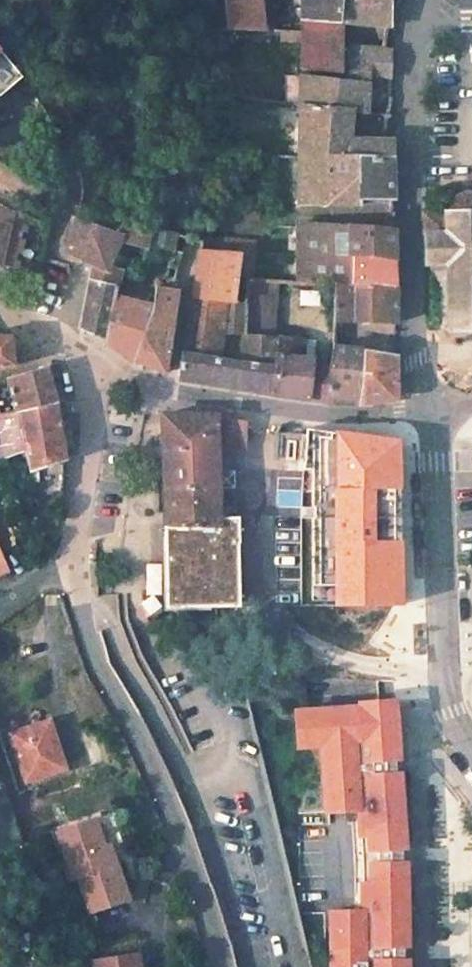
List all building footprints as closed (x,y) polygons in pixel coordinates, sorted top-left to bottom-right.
[(228,7),(214,8),(216,30),(264,28),(262,0),(228,0),(228,7)] [(302,30),(301,44),(301,67),(342,73),(342,48),(342,23),(344,0),(303,0),(302,30)] [(342,23),(391,27),(391,0),(344,0),(342,23)] [(281,29),(280,43),(301,44),(302,30),(281,29)] [(391,51),(349,48),(349,82),(298,76),(296,103),(301,104),(351,109),(360,110),(362,83),(369,84),(369,78),(390,79),(391,51)] [(19,72),(0,50),(0,94),(19,72)] [(369,84),(362,83),(360,110),(368,111),(369,84)] [(351,109),(301,104),(300,156),(392,157),(392,140),(350,141),(351,109)] [(392,157),(300,156),(299,203),(360,204),(360,197),(394,197),(392,157)] [(447,332),(471,332),(471,203),(470,202),(467,201),(464,201),(461,201),(459,201),(456,202),(454,204),(452,205),(451,207),(449,209),(448,211),(448,214),(422,214),(423,266),(429,265),(429,270),(441,270),(441,265),(445,265),(447,332)] [(15,268),(25,223),(9,220),(12,209),(0,204),(0,265),(15,268)] [(116,231),(74,217),(65,250),(93,263),(90,279),(118,285),(123,269),(108,267),(120,239),(146,246),(151,226),(123,218),(116,231)] [(350,227),(299,223),(299,250),(349,253),(350,227)] [(201,239),(151,226),(147,244),(180,252),(198,257),(199,249),(201,239)] [(395,230),(350,227),(349,253),(352,254),(396,257),(395,230)] [(239,252),(199,249),(198,257),(193,296),(234,301),(239,252)] [(349,253),(299,250),(299,282),(334,284),(352,284),(352,254),(349,253)] [(396,257),(352,254),(352,284),(397,285),(396,257)] [(269,280),(244,278),(242,302),(239,333),(266,336),(269,280)] [(118,285),(90,279),(80,329),(103,339),(115,296),(118,285)] [(397,285),(334,284),(334,318),(398,322),(397,285)] [(174,288),(156,285),(152,310),(132,360),(161,371),(165,369),(178,289),(174,288)] [(271,393),(277,337),(266,336),(239,333),(242,302),(234,301),(193,296),(190,295),(177,379),(271,393)] [(152,310),(115,296),(103,339),(132,360),(152,310)] [(14,365),(11,336),(0,336),(0,368),(14,365)] [(305,340),(277,337),(271,393),(310,398),(314,360),(303,360),(305,340)] [(363,348),(332,344),(330,370),(327,401),(357,404),(363,348)] [(398,352),(363,348),(357,404),(393,401),(397,396),(398,352)] [(45,368),(7,379),(15,412),(55,403),(45,368)] [(330,370),(314,368),(310,398),(327,401),(330,370)] [(25,449),(38,501),(63,493),(65,463),(55,403),(15,412),(0,415),(0,458),(25,449)] [(219,418),(162,414),(167,527),(163,527),(165,604),(221,604),(221,593),(231,593),(230,577),(236,576),(234,500),(228,500),(225,446),(245,448),(245,421),(219,418)] [(316,430),(315,604),(412,605),(414,431),(316,430)] [(0,519),(0,552),(14,546),(3,518),(0,519)] [(9,572),(0,552),(0,576),(9,572)] [(372,656),(376,639),(357,635),(362,613),(352,611),(343,650),(372,656)] [(400,772),(397,772),(396,760),(399,760),(395,701),(373,702),(360,703),(360,707),(296,711),(298,733),(311,733),(312,745),(322,745),(325,800),(337,799),(338,811),(358,809),(360,851),(364,851),(364,862),(361,862),(361,863),(361,883),(361,911),(361,938),(328,938),(328,966),(407,966),(407,959),(404,959),(403,948),(407,948),(406,862),(402,862),(402,849),(406,848),(400,772)] [(48,722),(10,734),(25,781),(63,769),(48,722)] [(312,745),(311,733),(298,733),(298,746),(312,745)] [(338,811),(337,799),(325,800),(325,811),(338,811)] [(55,834),(66,863),(74,860),(80,877),(76,878),(90,914),(128,900),(114,864),(110,866),(93,820),(55,834)] [(361,938),(361,911),(328,912),(328,938),(361,938)] [(94,961),(95,966),(138,966),(136,955),(94,961)]
